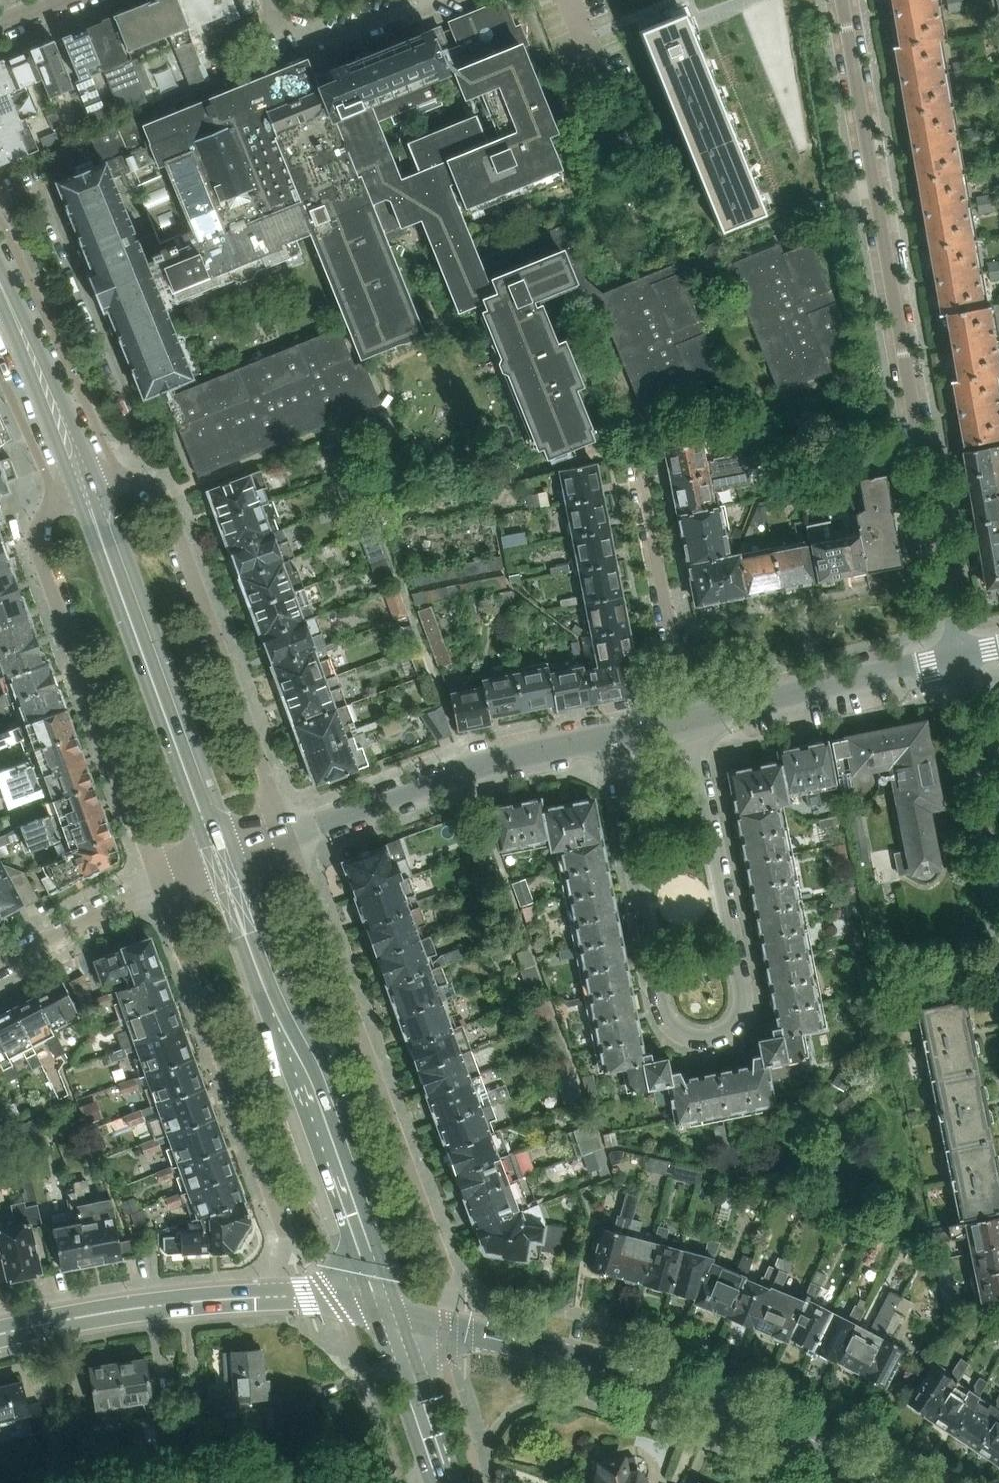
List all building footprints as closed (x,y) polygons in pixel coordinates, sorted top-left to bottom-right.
[(176,0),(157,0),(115,17),(128,50),(170,33),(192,88),(205,83),(198,65),(202,64),(176,0)] [(208,91),(137,119),(206,290),(210,300),(236,290),(242,292),(259,285),(265,278),(288,268),(284,258),(300,252),(294,236),(310,230),(362,356),(398,341),(401,342),(415,336),(418,333),(421,332),(385,242),(370,205),(388,198),(392,200),(402,225),(421,217),(456,304),(459,311),(484,301),(488,311),(481,314),(536,449),(543,446),(547,456),(591,439),(587,428),(589,427),(574,389),(581,386),(564,343),(555,346),(540,308),(534,310),(530,301),(575,283),(576,286),(601,308),(651,430),(704,410),(695,388),(721,377),(680,275),(693,270),(723,280),(733,276),(783,399),(835,378),(826,356),(853,346),(811,243),(783,254),(775,235),(724,255),(728,266),(724,268),(712,264),(719,243),(709,247),(704,261),(695,258),(691,260),(687,249),(636,270),(639,280),(603,295),(585,279),(573,249),(562,253),(562,252),(489,281),(485,280),(446,184),(455,180),(467,210),(469,210),(473,219),(564,183),(560,174),(561,173),(546,137),(556,133),(521,48),(534,42),(517,0),(509,0),(449,24),(461,51),(455,53),(462,70),(454,73),(465,99),(481,93),(500,140),(484,147),(474,121),(404,148),(414,174),(399,180),(385,144),(375,121),(390,115),(394,123),(441,104),(432,80),(448,74),(431,31),(314,77),(307,59),(224,92),(221,83),(218,84),(219,86),(208,91)] [(233,0),(176,0),(202,64),(217,58),(213,50),(248,36),(239,14),(233,0)] [(899,29),(896,33),(899,46),(937,41),(941,39),(934,0),(894,0),(899,29)] [(960,0),(945,0),(948,13),(962,11),(960,0)] [(682,14),(640,31),(657,76),(720,232),(762,214),(682,14)] [(90,29),(88,30),(104,71),(120,113),(148,102),(144,92),(152,89),(140,58),(129,62),(128,61),(129,61),(112,18),(91,27),(90,29)] [(104,71),(88,30),(86,31),(83,30),(63,38),(83,90),(79,92),(85,105),(92,124),(106,118),(90,76),(104,71)] [(31,50),(42,79),(49,96),(74,87),(55,41),(31,50)] [(903,102),(905,115),(948,107),(937,41),(899,46),(893,47),(896,61),(899,64),(905,98),(903,102)] [(28,85),(42,79),(31,50),(3,61),(10,78),(23,73),(28,85)] [(10,78),(3,61),(0,62),(0,96),(15,90),(10,78)] [(968,79),(966,62),(952,64),(955,81),(968,79)] [(1,163),(37,149),(24,118),(37,113),(26,85),(15,90),(0,96),(0,164),(1,163)] [(85,105),(79,92),(70,96),(75,109),(85,105)] [(960,175),(948,107),(905,115),(907,127),(910,130),(916,165),(914,170),(916,183),(960,175)] [(60,124),(55,113),(47,116),(51,127),(60,124)] [(117,332),(144,398),(165,389),(179,425),(170,429),(189,475),(198,471),(386,396),(370,358),(354,365),(339,328),(176,393),(173,386),(201,374),(174,302),(206,290),(137,119),(66,148),(65,146),(63,146),(64,149),(51,154),(50,152),(48,153),(59,179),(55,180),(83,249),(77,251),(111,334),(117,332)] [(56,139),(53,131),(42,136),(45,143),(56,139)] [(971,241),(960,175),(916,183),(918,196),(922,199),(928,232),(926,236),(928,248),(971,241)] [(991,212),(989,195),(975,198),(978,214),(991,212)] [(939,316),(945,315),(982,307),(971,241),(928,248),(930,260),(934,264),(939,299),(937,303),(939,316)] [(987,264),(990,281),(998,279),(998,262),(987,264)] [(986,306),(982,307),(945,315),(947,328),(951,331),(956,362),(954,366),(956,380),(994,375),(998,374),(986,306)] [(994,375),(956,380),(951,381),(954,397),(957,399),(962,427),(960,430),(962,446),(998,438),(998,406),(994,375)] [(726,433),(713,435),(714,444),(727,442),(726,433)] [(673,481),(707,474),(729,470),(727,457),(705,462),(701,441),(666,448),(673,481)] [(961,451),(984,582),(990,587),(998,585),(998,444),(961,451)] [(8,490),(20,485),(17,476),(29,471),(22,451),(9,454),(9,453),(3,456),(0,458),(0,492),(8,490)] [(565,502),(601,495),(594,463),(559,470),(565,502)] [(208,489),(219,518),(267,500),(263,488),(268,487),(261,469),(208,489)] [(679,514),(714,507),(707,474),(673,481),(679,514)] [(895,528),(886,475),(860,479),(865,508),(856,514),(860,535),(895,528)] [(783,480),(767,483),(770,495),(786,492),(783,480)] [(848,492),(847,482),(823,485),(824,494),(848,492)] [(537,494),(526,496),(528,510),(540,508),(537,494)] [(607,528),(601,495),(565,502),(572,535),(607,528)] [(230,547),(232,547),(272,532),(278,530),(274,518),(279,516),(272,499),(267,500),(219,518),(230,547)] [(818,582),(841,577),(834,539),(817,542),(816,535),(818,535),(813,502),(802,504),(818,582)] [(719,506),(714,507),(679,514),(689,564),(723,557),(729,556),(725,533),(729,533),(726,520),(722,521),(719,506)] [(804,540),(800,520),(793,521),(797,541),(804,540)] [(841,577),(866,573),(860,535),(842,538),(841,531),(843,530),(842,521),(831,523),(834,539),(841,577)] [(743,543),(748,545),(754,529),(749,527),(743,543)] [(375,528),(359,534),(362,544),(379,538),(375,528)] [(614,561),(607,528),(572,535),(579,568),(614,561)] [(895,528),(860,535),(866,573),(902,566),(895,528)] [(232,547),(243,576),(289,559),(294,557),(288,540),(277,544),(272,532),(232,547)] [(523,533),(501,537),(504,548),(525,543),(523,533)] [(11,570),(0,538),(0,574),(11,570)] [(744,553),(748,545),(743,543),(738,554),(744,553)] [(805,546),(773,552),(779,587),(812,581),(805,546)] [(740,558),(741,567),(746,593),(779,587),(773,552),(740,558)] [(385,556),(369,562),(373,573),(385,569),(388,579),(393,577),(385,556)] [(489,560),(491,571),(503,568),(501,557),(489,560)] [(726,570),(723,557),(689,564),(697,602),(746,593),(741,567),(726,570)] [(241,577),(251,606),(304,587),(298,570),(293,572),(289,559),(243,576),(241,577)] [(479,573),(491,571),(489,560),(477,562),(479,573)] [(620,594),(614,561),(579,568),(585,601),(620,594)] [(467,575),(479,573),(477,562),(465,564),(467,575)] [(455,577),(467,575),(465,564),(453,567),(455,577)] [(568,565),(549,568),(551,574),(569,571),(568,565)] [(444,580),(455,577),(453,567),(442,569),(444,580)] [(432,582),(444,580),(442,569),(430,571),(432,582)] [(11,570),(0,574),(0,627),(29,617),(11,570)] [(420,584),(432,582),(430,571),(418,573),(420,584)] [(408,587),(420,584),(418,573),(406,576),(408,587)] [(518,574),(509,576),(510,582),(520,580),(518,574)] [(493,579),(495,590),(506,587),(504,577),(493,579)] [(482,581),(484,592),(495,590),(493,579),(482,581)] [(471,583),(473,594),(484,592),(482,581),(471,583)] [(460,586),(462,596),(473,594),(471,583),(460,586)] [(449,588),(451,598),(462,596),(460,586),(449,588)] [(262,635),(264,634),(304,620),(299,608),(310,604),(304,587),(251,606),(262,635)] [(396,587),(384,592),(386,599),(399,595),(396,587)] [(438,590),(440,600),(451,598),(449,588),(438,590)] [(427,592),(429,602),(440,600),(438,590),(427,592)] [(429,602),(427,592),(416,594),(418,605),(429,602)] [(512,592),(499,594),(500,603),(513,600),(512,592)] [(626,626),(620,594),(585,601),(592,634),(626,626)] [(473,598),(465,599),(468,613),(475,611),(473,598)] [(577,598),(560,601),(561,607),(578,604),(577,598)] [(403,607),(391,611),(394,619),(406,614),(403,607)] [(264,634),(275,664),(315,649),(311,637),(322,633),(315,616),(304,620),(264,634)] [(0,627),(0,665),(1,664),(5,677),(8,675),(8,677),(46,664),(29,617),(0,627)] [(575,624),(570,630),(578,635),(582,630),(575,624)] [(408,635),(404,642),(406,649),(418,645),(411,625),(406,628),(408,635)] [(451,664),(437,625),(424,630),(438,668),(451,664)] [(633,660),(626,626),(592,634),(599,667),(626,662),(633,660)] [(315,649),(275,664),(273,664),(284,694),(336,674),(330,658),(328,659),(325,652),(338,647),(336,641),(315,649)] [(579,657),(576,642),(571,643),(574,658),(579,657)] [(588,701),(623,695),(624,696),(625,696),(627,696),(628,696),(629,696),(631,695),(632,694),(633,693),(633,692),(634,691),(634,689),(633,688),(633,687),(632,686),(631,685),(630,684),(626,662),(599,667),(600,673),(584,676),(588,701)] [(25,722),(64,708),(48,663),(46,664),(8,677),(13,689),(9,691),(2,694),(0,698),(0,732),(25,722)] [(588,701),(584,676),(581,666),(548,673),(555,702),(556,708),(588,701)] [(521,709),(555,702),(548,673),(547,667),(514,673),(521,709)] [(284,694),(294,723),(347,704),(341,687),(329,691),(328,686),(357,675),(355,668),(336,674),(284,694)] [(489,715),(521,709),(514,673),(482,680),(484,686),(489,715)] [(491,722),(489,715),(484,686),(450,692),(458,728),(491,722)] [(438,738),(449,734),(452,733),(441,703),(419,711),(438,738)] [(347,704),(294,723),(305,753),(353,736),(353,735),(382,725),(380,719),(351,729),(349,723),(353,722),(347,704)] [(25,754),(74,736),(64,708),(25,722),(0,732),(0,747),(20,740),(25,754)] [(923,724),(831,742),(839,776),(890,766),(907,852),(895,854),(899,874),(910,872),(910,873),(911,873),(911,874),(911,875),(912,876),(912,877),(913,877),(913,878),(914,879),(915,879),(915,880),(916,880),(916,881),(917,881),(918,882),(919,882),(920,882),(921,883),(922,883),(923,883),(924,883),(925,883),(926,883),(927,883),(927,882),(928,882),(929,882),(930,882),(930,881),(931,881),(932,880),(933,880),(933,879),(934,879),(934,878),(935,878),(935,877),(935,876),(936,876),(936,875),(937,874),(937,873),(937,872),(937,871),(938,870),(938,869),(938,868),(937,868),(937,867),(937,866),(926,809),(939,806),(923,724)] [(1,775),(6,790),(84,761),(74,736),(25,754),(29,764),(1,775)] [(317,784),(370,765),(363,747),(358,749),(353,736),(305,753),(317,784)] [(826,743),(776,753),(778,762),(784,794),(785,793),(797,790),(799,795),(805,794),(807,804),(818,802),(816,791),(813,791),(812,787),(835,783),(826,743)] [(93,787),(84,761),(6,790),(10,799),(39,789),(44,804),(93,787)] [(758,766),(727,773),(731,792),(733,804),(784,794),(778,762),(758,766)] [(20,825),(25,839),(102,812),(93,787),(44,804),(48,815),(20,825)] [(784,794),(733,804),(772,996),(813,989),(818,988),(815,975),(811,975),(804,938),(808,938),(806,924),(801,925),(794,889),(799,888),(796,875),(792,876),(785,839),(789,838),(786,825),(782,826),(778,805),(788,803),(785,793),(784,794)] [(540,799),(492,809),(498,841),(500,847),(548,837),(547,834),(561,830),(597,823),(592,798),(542,808),(540,799)] [(57,839),(62,853),(111,835),(102,812),(25,839),(29,850),(57,839)] [(861,815),(849,817),(857,862),(868,860),(861,815)] [(841,824),(840,816),(818,821),(820,829),(841,824)] [(561,830),(547,834),(548,837),(550,849),(560,847),(564,869),(559,870),(562,883),(567,882),(574,918),(569,920),(572,933),(577,932),(584,967),(579,969),(582,982),(586,981),(593,1017),(588,1018),(591,1031),(596,1031),(603,1069),(626,1065),(652,1060),(650,1051),(642,1052),(597,823),(561,830)] [(0,837),(0,846),(8,843),(5,835),(0,837)] [(62,853),(63,857),(73,882),(115,860),(117,852),(111,835),(62,853)] [(406,857),(399,839),(387,844),(393,861),(406,857)] [(357,893),(410,874),(413,872),(408,856),(406,857),(393,861),(387,844),(344,859),(357,893)] [(844,844),(830,846),(833,863),(847,861),(844,844)] [(6,845),(0,847),(0,857),(9,854),(6,845)] [(493,854),(491,847),(475,853),(478,859),(493,854)] [(48,895),(73,882),(63,857),(38,866),(44,877),(39,880),(48,895)] [(0,859),(0,915),(24,903),(10,877),(0,859)] [(37,900),(23,872),(10,877),(24,903),(25,906),(37,900)] [(357,893),(368,923),(414,906),(410,895),(417,893),(410,874),(357,893)] [(525,879),(512,884),(520,907),(533,903),(525,879)] [(855,892),(831,897),(833,907),(857,902),(855,892)] [(368,923),(379,953),(425,936),(421,924),(427,922),(420,904),(414,906),(368,923)] [(530,907),(523,909),(526,921),(534,918),(530,907)] [(379,953),(389,982),(436,966),(431,954),(437,952),(431,933),(425,936),(379,953)] [(125,975),(129,986),(162,975),(149,938),(120,948),(121,951),(94,960),(102,983),(125,975)] [(466,957),(463,946),(441,954),(445,965),(466,957)] [(572,948),(559,950),(560,960),(574,958),(572,948)] [(528,949),(516,953),(522,970),(534,965),(528,949)] [(389,982),(400,1012),(446,995),(443,984),(448,982),(442,964),(436,966),(389,982)] [(522,970),(520,970),(528,991),(542,986),(534,965),(522,970)] [(80,1004),(94,998),(84,974),(68,981),(80,1004)] [(119,995),(127,1017),(172,1001),(162,975),(129,986),(94,998),(97,1007),(111,1002),(110,998),(119,995)] [(62,982),(35,996),(40,1004),(51,1028),(69,1019),(78,1036),(79,1035),(82,1026),(78,1013),(62,982)] [(752,1056),(751,1067),(768,1064),(771,1080),(788,1077),(785,1061),(804,1057),(800,1032),(821,1028),(813,989),(772,996),(778,1025),(770,1027),(772,1036),(758,1040),(761,1054),(752,1056)] [(400,1012),(411,1041),(457,1025),(453,1014),(459,1012),(452,993),(446,995),(400,1012)] [(554,1020),(545,995),(527,1001),(536,1026),(554,1020)] [(35,996),(12,1007),(31,1044),(44,1038),(54,1056),(63,1051),(51,1028),(40,1004),(35,996)] [(584,997),(566,1001),(567,1007),(585,1003),(584,997)] [(919,1008),(934,1077),(978,1068),(964,999),(919,1008)] [(125,1047),(136,1043),(181,1027),(172,1001),(127,1017),(104,1025),(107,1033),(121,1029),(120,1025),(129,1022),(131,1029),(119,1033),(124,1047),(109,1052),(112,1062),(129,1056),(125,1047)] [(31,1044),(12,1007),(0,1014),(0,1042),(7,1056),(21,1049),(31,1068),(41,1063),(31,1044)] [(411,1041),(420,1066),(466,1050),(463,1041),(469,1039),(463,1023),(457,1025),(411,1041)] [(136,1043),(147,1073),(192,1057),(181,1027),(136,1043)] [(7,1056),(0,1042),(0,1066),(7,1080),(17,1075),(7,1056)] [(420,1066),(429,1091),(475,1074),(472,1065),(478,1063),(472,1048),(466,1050),(420,1066)] [(158,1102),(203,1086),(192,1057),(147,1073),(147,1074),(120,1084),(124,1094),(140,1088),(139,1085),(150,1081),(158,1102)] [(652,1060),(626,1065),(631,1090),(667,1083),(674,1118),(688,1116),(689,1120),(723,1114),(715,1074),(685,1080),(680,1070),(670,1071),(667,1057),(652,1060)] [(721,1073),(715,1074),(723,1114),(729,1113),(762,1106),(761,1102),(775,1099),(771,1080),(768,1064),(751,1067),(721,1073)] [(842,1067),(832,1084),(843,1091),(853,1073),(842,1067)] [(934,1077),(948,1148),(992,1139),(978,1068),(934,1077)] [(429,1091),(440,1121),(486,1104),(482,1092),(488,1090),(481,1072),(475,1074),(429,1091)] [(593,1075),(581,1077),(588,1097),(596,1095),(593,1075)] [(158,1137),(169,1133),(214,1118),(203,1086),(158,1102),(158,1104),(124,1117),(128,1127),(144,1121),(142,1116),(160,1110),(162,1114),(149,1119),(156,1137),(141,1143),(145,1153),(161,1147),(158,1137)] [(850,1095),(835,1105),(841,1113),(855,1104),(850,1095)] [(31,1102),(36,1112),(48,1105),(43,1096),(31,1102)] [(69,1101),(56,1108),(61,1117),(74,1111),(69,1101)] [(88,1123),(102,1119),(96,1101),(82,1105),(88,1123)] [(578,1101),(567,1106),(571,1114),(581,1110),(578,1101)] [(440,1121),(449,1146),(495,1129),(492,1120),(497,1118),(492,1102),(486,1104),(440,1121)] [(0,1109),(0,1116),(6,1127),(22,1118),(13,1103),(0,1109)] [(22,1140),(41,1130),(36,1118),(18,1127),(22,1140)] [(169,1133),(180,1163),(225,1147),(214,1118),(169,1133)] [(574,1132),(573,1132),(582,1156),(583,1155),(592,1152),(601,1149),(592,1125),(574,1132)] [(723,1125),(713,1127),(716,1145),(726,1144),(723,1125)] [(22,1140),(18,1127),(9,1132),(24,1195),(23,1195),(24,1200),(25,1200),(26,1205),(37,1202),(22,1140)] [(449,1146),(458,1170),(504,1153),(500,1144),(506,1142),(501,1127),(495,1129),(449,1146)] [(614,1132),(603,1135),(606,1148),(617,1145),(614,1132)] [(998,1211),(998,1172),(992,1139),(948,1148),(963,1218),(998,1211)] [(747,1188),(757,1170),(757,1167),(758,1165),(758,1162),(757,1160),(757,1157),(756,1155),(755,1153),(753,1150),(751,1149),(749,1147),(747,1146),(745,1144),(743,1144),(740,1143),(738,1143),(735,1143),(733,1143),(730,1144),(728,1145),(726,1147),(724,1148),(722,1150),(715,1163),(714,1165),(713,1168),(713,1170),(713,1173),(713,1175),(713,1178),(714,1180),(715,1182),(716,1185),(718,1187),(720,1188),(722,1190),(724,1191),(726,1192),(729,1193),(731,1193),(733,1193),(736,1193),(738,1193),(741,1192),(743,1191),(745,1190),(747,1188)] [(181,1168),(189,1189),(234,1173),(225,1147),(180,1163),(157,1171),(160,1179),(174,1175),(172,1171),(181,1168)] [(601,1149),(592,1152),(598,1169),(600,1176),(609,1173),(601,1149)] [(458,1170),(467,1196),(513,1178),(510,1169),(516,1167),(510,1151),(504,1153),(458,1170)] [(621,1163),(623,1151),(611,1152),(609,1156),(612,1165),(621,1163)] [(649,1157),(646,1171),(658,1173),(661,1160),(649,1157)] [(675,1164),(672,1177),(681,1179),(684,1165),(675,1164)] [(198,1215),(206,1213),(243,1200),(234,1173),(189,1189),(166,1197),(169,1206),(184,1200),(183,1198),(191,1195),(198,1215)] [(467,1196),(478,1225),(524,1208),(520,1197),(526,1195),(519,1176),(513,1178),(467,1196)] [(74,1181),(75,1187),(88,1262),(136,1254),(134,1237),(120,1239),(112,1197),(87,1202),(85,1193),(90,1192),(87,1179),(74,1181)] [(88,1262),(75,1187),(71,1188),(73,1196),(68,1197),(70,1210),(74,1209),(75,1215),(53,1219),(62,1267),(88,1262)] [(602,1228),(591,1270),(616,1276),(632,1218),(636,1204),(638,1195),(626,1192),(620,1214),(618,1214),(614,1231),(602,1228)] [(723,1196),(721,1206),(731,1209),(734,1199),(723,1196)] [(141,1211),(137,1197),(120,1201),(123,1215),(141,1211)] [(14,1211),(0,1214),(0,1250),(6,1279),(40,1270),(31,1227),(43,1224),(37,1202),(26,1205),(25,1200),(24,1200),(12,1203),(14,1211)] [(206,1213),(210,1224),(237,1249),(252,1222),(243,1200),(206,1213)] [(539,1203),(524,1208),(478,1225),(487,1249),(538,1258),(539,1251),(544,1223),(545,1219),(539,1203)] [(148,1221),(145,1210),(133,1214),(136,1224),(148,1221)] [(890,1210),(883,1222),(896,1229),(903,1217),(890,1210)] [(930,1229),(934,1243),(962,1237),(965,1234),(965,1232),(971,1230),(974,1248),(973,1248),(969,1254),(978,1301),(998,1297),(998,1215),(930,1229)] [(643,1221),(632,1218),(616,1276),(643,1283),(655,1242),(634,1236),(636,1231),(640,1232),(643,1221)] [(169,1251),(237,1249),(210,1224),(206,1225),(203,1228),(178,1229),(178,1223),(162,1229),(160,1229),(160,1235),(164,1235),(165,1249),(169,1251)] [(544,1223),(539,1251),(560,1253),(565,1227),(544,1223)] [(659,1226),(655,1242),(643,1283),(670,1290),(680,1248),(661,1243),(662,1239),(666,1240),(668,1228),(659,1226)] [(709,1256),(680,1248),(670,1290),(697,1297),(712,1261),(720,1242),(710,1240),(707,1250),(710,1251),(709,1256)] [(740,1273),(712,1261),(697,1297),(696,1301),(728,1315),(745,1277),(753,1259),(744,1255),(739,1267),(742,1269),(740,1273)] [(794,1260),(785,1256),(779,1270),(788,1274),(794,1260)] [(946,1259),(935,1261),(944,1305),(946,1307),(955,1305),(946,1259)] [(771,1286),(779,1270),(770,1266),(764,1280),(768,1282),(766,1286),(745,1277),(728,1315),(754,1327),(771,1286)] [(789,1337),(801,1299),(776,1290),(778,1284),(783,1286),(788,1274),(779,1270),(771,1286),(754,1327),(787,1341),(789,1337)] [(789,1337),(812,1349),(831,1311),(806,1298),(809,1294),(813,1296),(823,1276),(814,1271),(809,1281),(801,1299),(789,1337)] [(837,1361),(862,1374),(888,1321),(901,1297),(892,1292),(874,1327),(877,1329),(876,1334),(857,1324),(837,1361)] [(888,1321),(862,1374),(886,1386),(905,1349),(886,1339),(890,1332),(894,1334),(911,1300),(902,1296),(901,1297),(888,1321)] [(812,1349),(837,1361),(857,1324),(864,1309),(854,1305),(849,1314),(853,1317),(851,1321),(831,1311),(812,1349)] [(262,1349),(232,1351),(234,1383),(207,1385),(209,1411),(237,1409),(236,1399),(269,1397),(268,1379),(263,1379),(262,1349)] [(144,1357),(117,1362),(123,1401),(139,1398),(145,1410),(157,1408),(155,1395),(150,1396),(144,1357)] [(910,1402),(932,1417),(956,1381),(968,1363),(960,1357),(953,1369),(954,1374),(952,1378),(934,1366),(910,1402)] [(124,1407),(123,1401),(117,1362),(88,1366),(94,1406),(112,1403),(113,1409),(124,1407)] [(932,1417),(955,1431),(978,1395),(987,1381),(980,1377),(975,1385),(975,1389),(973,1392),(956,1381),(932,1417)] [(26,1403),(21,1382),(0,1387),(0,1419),(26,1412),(31,1429),(45,1426),(39,1400),(26,1403)] [(998,1410),(998,1393),(996,1397),(996,1403),(994,1405),(978,1395),(955,1431),(976,1446),(998,1410)] [(998,1459),(998,1410),(976,1446),(998,1460),(998,1459)] [(104,1478),(98,1437),(81,1440),(88,1481),(104,1478)] [(645,1481),(637,1471),(628,1473),(625,1472),(623,1457),(623,1456),(600,1462),(598,1461),(597,1463),(599,1464),(593,1482),(644,1482),(645,1481)] [(628,1473),(637,1471),(634,1456),(623,1457),(625,1472),(628,1473)] [(74,1468),(65,1468),(66,1481),(75,1480),(74,1468)]
